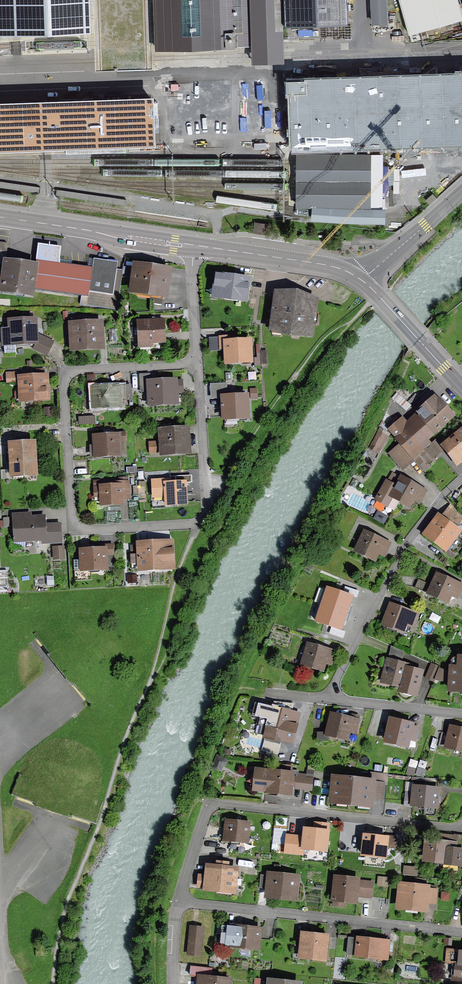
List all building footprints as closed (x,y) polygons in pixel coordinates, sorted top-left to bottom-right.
[(88,33),(87,0),(0,0),(0,36),(88,33)] [(288,19),(348,18),(347,0),(288,0),(288,19)] [(370,22),(387,22),(387,0),(370,0),(370,22)] [(416,33),(461,19),(461,14),(458,0),(406,0),(416,33)] [(286,78),(287,143),(461,142),(461,77),(286,78)] [(45,148),(154,144),(153,100),(0,105),(0,150),(45,148)] [(313,207),(382,210),(383,155),(299,155),(299,162),(299,174),(299,186),(298,197),(298,207),(313,207)] [(206,215),(0,185),(0,190),(205,221),(206,215)] [(425,200),(429,204),(436,198),(433,194),(425,200)] [(382,210),(313,207),(312,212),(312,221),(343,223),(385,224),(385,215),(385,210),(382,210)] [(80,304),(117,310),(123,270),(117,269),(118,262),(94,259),(93,268),(36,260),(35,267),(6,263),(2,290),(32,294),(33,289),(81,296),(80,304)] [(135,277),(133,291),(165,295),(168,272),(127,267),(126,276),(135,277)] [(219,286),(218,296),(245,300),(248,280),(217,276),(216,285),(215,286),(219,286)] [(311,336),(313,326),(314,326),(315,313),(314,313),(316,301),(300,299),(300,296),(277,293),(271,331),(311,336)] [(109,317),(110,342),(117,342),(115,317),(109,317)] [(35,349),(46,354),(52,342),(36,334),(35,320),(10,321),(10,330),(3,331),(4,347),(15,346),(15,344),(36,343),(36,345),(35,345),(35,349)] [(97,346),(96,336),(99,336),(99,326),(97,326),(97,322),(83,323),(83,321),(73,321),(74,347),(97,346)] [(151,348),(150,343),(164,342),(163,321),(138,322),(139,349),(151,348)] [(226,363),(251,362),(250,341),(228,343),(228,338),(220,338),(221,348),(226,348),(226,363)] [(268,350),(258,350),(257,363),(268,363),(268,350)] [(21,382),(22,399),(46,398),(45,377),(44,377),(44,370),(22,371),(22,372),(7,373),(7,382),(21,382)] [(175,402),(175,393),(182,392),(182,381),(173,381),(173,382),(150,383),(151,404),(175,402)] [(92,388),(93,408),(121,406),(119,387),(92,388)] [(223,397),(224,418),(248,416),(246,392),(239,393),(239,397),(223,397)] [(399,422),(392,431),(402,444),(414,459),(419,455),(424,450),(420,445),(452,417),(435,398),(419,413),(422,417),(407,430),(399,422)] [(163,432),(164,452),(187,451),(185,431),(163,432)] [(459,464),(461,461),(461,432),(444,446),(459,464)] [(94,437),(95,456),(120,455),(119,441),(125,441),(125,433),(118,433),(118,435),(94,437)] [(11,446),(13,474),(35,473),(33,444),(11,446)] [(391,454),(403,469),(414,459),(402,444),(391,454)] [(432,447),(421,456),(419,455),(414,459),(425,472),(430,467),(426,462),(437,453),(432,447)] [(409,506),(415,496),(421,499),(425,492),(402,478),(396,488),(387,483),(378,499),(387,504),(392,496),(409,506)] [(166,496),(167,504),(186,503),(185,483),(166,484),(166,481),(152,481),(153,496),(166,496)] [(121,503),(121,498),(128,498),(127,483),(112,484),(112,487),(94,488),(95,496),(102,496),(102,504),(121,503)] [(461,544),(461,536),(450,527),(454,522),(457,525),(461,518),(452,506),(441,520),(440,519),(428,534),(455,554),(461,544)] [(42,539),(42,543),(61,542),(60,524),(45,525),(45,517),(30,518),(30,516),(13,517),(15,540),(42,539)] [(374,560),(379,549),(385,552),(389,544),(365,532),(356,551),(374,560)] [(141,568),(173,567),(172,551),(165,551),(165,543),(140,545),(140,557),(139,557),(139,559),(140,559),(141,568)] [(81,550),(82,570),(106,569),(106,555),(114,554),(113,545),(105,545),(105,549),(81,550)] [(63,557),(63,549),(55,549),(55,557),(63,557)] [(447,602),(452,591),(458,594),(461,586),(437,574),(432,586),(419,580),(415,587),(447,602)] [(327,588),(322,605),(347,613),(352,597),(327,588)] [(341,630),(347,613),(322,605),(316,622),(341,630)] [(403,632),(407,620),(413,623),(416,614),(391,605),(383,624),(403,632)] [(322,670),(326,659),(332,660),(334,652),(309,644),(303,663),(299,662),(297,668),(301,669),(303,664),(322,670)] [(453,658),(450,690),(461,691),(461,659),(453,658)] [(382,681),(403,686),(407,669),(408,665),(388,660),(382,681)] [(426,678),(433,681),(440,667),(431,664),(426,678)] [(415,693),(420,672),(407,669),(402,690),(415,693)] [(265,736),(291,742),(298,714),(272,708),(270,719),(262,717),(258,731),(266,733),(265,736)] [(327,740),(327,734),(347,739),(349,727),(356,729),(359,716),(352,714),(351,719),(332,714),(327,734),(318,734),(319,740),(327,740)] [(406,746),(409,734),(415,735),(417,727),(391,720),(386,741),(406,746)] [(461,751),(461,730),(451,727),(449,734),(442,732),(438,746),(446,748),(446,747),(461,751)] [(217,756),(212,769),(217,771),(220,770),(222,766),(224,765),(226,762),(224,759),(217,756)] [(257,790),(290,794),(292,774),(291,774),(292,767),(280,766),(279,772),(259,770),(257,790)] [(408,768),(406,774),(414,776),(416,770),(408,768)] [(369,809),(371,796),(382,797),(383,783),(387,783),(388,774),(371,772),(370,782),(335,778),(333,798),(348,800),(347,802),(359,803),(358,808),(369,809)] [(412,807),(412,805),(436,807),(438,789),(414,787),(414,793),(406,792),(404,806),(412,807)] [(227,821),(225,840),(247,842),(249,823),(227,821)] [(306,823),(303,848),(325,851),(328,826),(329,826),(329,825),(306,823)] [(288,849),(300,850),(302,837),(289,835),(288,849)] [(365,836),(363,854),(385,857),(386,843),(395,844),(396,837),(387,836),(386,838),(365,836)] [(458,862),(461,863),(461,848),(461,850),(454,850),(455,845),(427,842),(425,859),(448,861),(448,862),(458,864),(458,862)] [(200,877),(199,886),(232,889),(234,870),(227,869),(228,864),(217,863),(217,868),(210,867),(209,878),(200,877)] [(259,888),(266,889),(267,875),(260,875),(259,888)] [(379,875),(378,884),(389,885),(389,876),(379,875)] [(271,876),(269,895),(294,897),(296,878),(271,876)] [(355,900),(355,896),(370,897),(372,883),(336,879),(334,905),(344,906),(345,899),(355,900)] [(425,909),(425,902),(435,903),(437,890),(427,888),(401,885),(399,906),(425,909)] [(227,932),(225,945),(258,949),(260,929),(235,926),(234,933),(227,932)] [(191,927),(188,954),(200,955),(203,928),(191,927)] [(302,933),(300,955),(325,958),(328,936),(322,936),(323,933),(319,932),(319,935),(302,933)] [(349,938),(347,955),(387,959),(389,941),(358,938),(358,939),(349,938)] [(38,943),(38,950),(35,950),(36,956),(44,956),(44,947),(47,947),(47,942),(38,943)] [(446,963),(459,965),(461,965),(461,950),(447,949),(446,963)] [(459,965),(458,971),(453,971),(453,978),(461,979),(461,965),(459,965)] [(229,980),(209,978),(210,970),(194,969),(193,976),(199,977),(199,983),(228,983),(229,980)]
